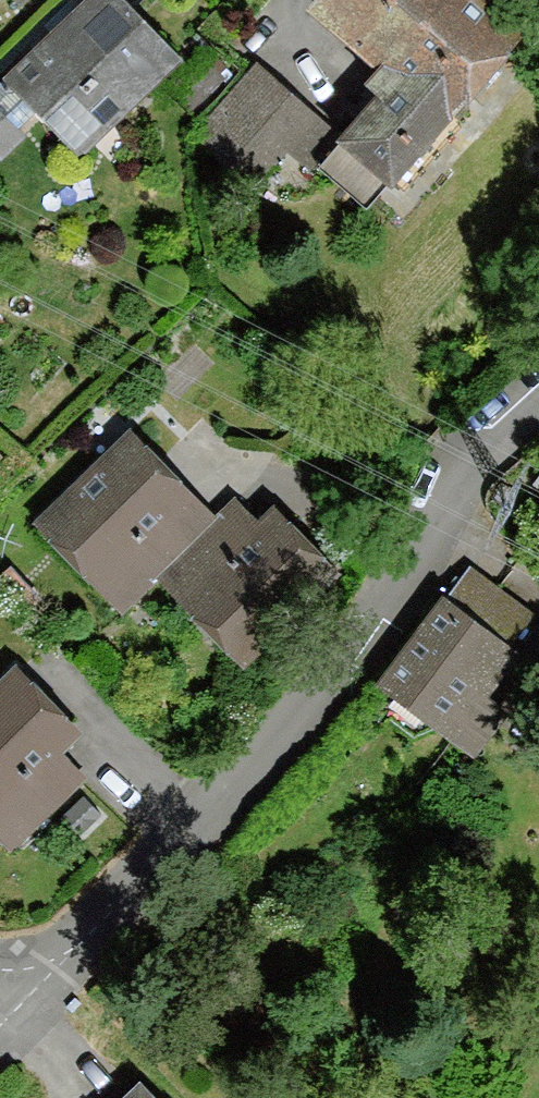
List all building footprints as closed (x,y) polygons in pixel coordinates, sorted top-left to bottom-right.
[(114,0),(93,0),(0,90),(0,164),(24,140),(19,135),(35,120),(75,162),(176,65),(114,0)] [(19,14),(34,0),(6,0),(19,14)] [(485,0),(325,0),(319,7),(381,60),(455,123),(528,36),(485,0)] [(397,192),(455,123),(381,60),(370,72),(379,79),(370,91),(380,99),(341,145),(397,192)] [(312,114),(262,65),(192,136),(242,185),(312,114)] [(153,588),(197,543),(170,515),(190,495),(131,437),(36,534),(102,598),(116,584),(137,604),(153,588)] [(197,543),(153,588),(235,669),(332,571),(274,514),(257,530),(233,507),(197,543)] [(469,572),(379,692),(454,748),(520,660),(472,624),(496,592),(469,572)] [(0,688),(0,829),(11,818),(32,839),(87,786),(61,758),(82,738),(18,671),(0,688)]
